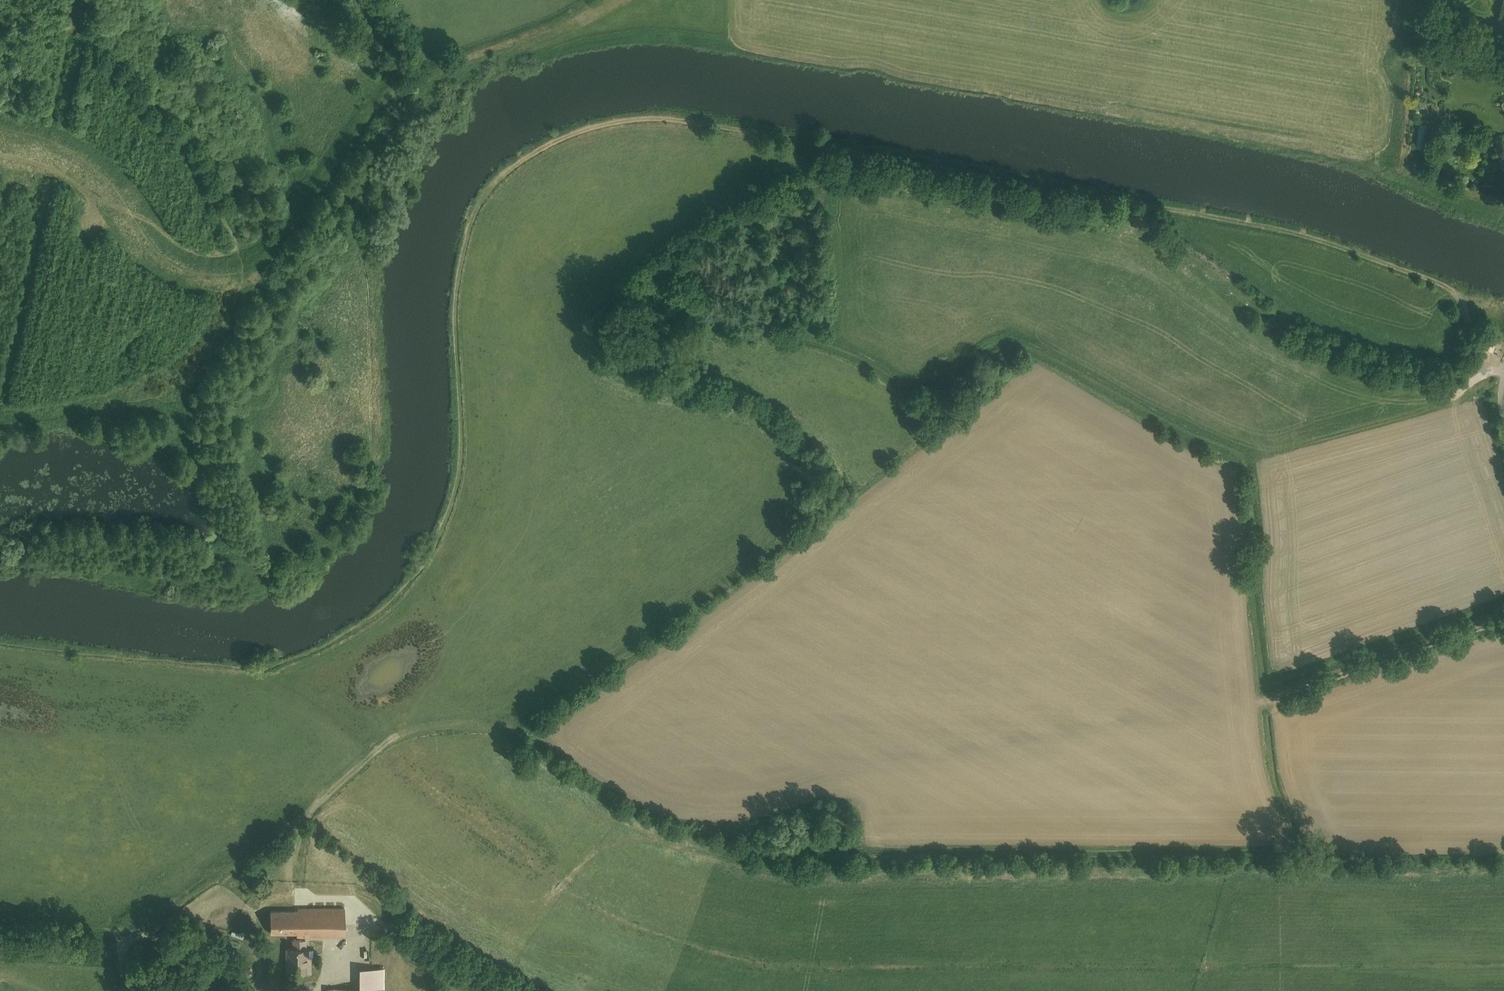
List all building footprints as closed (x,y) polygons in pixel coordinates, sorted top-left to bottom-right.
[(1420,125),(1433,126),(1434,104),(1422,103),(1420,125)] [(343,929),(342,905),(268,906),(268,929),(284,929),(284,943),(282,943),(282,969),(304,969),(303,930),(343,929)]
